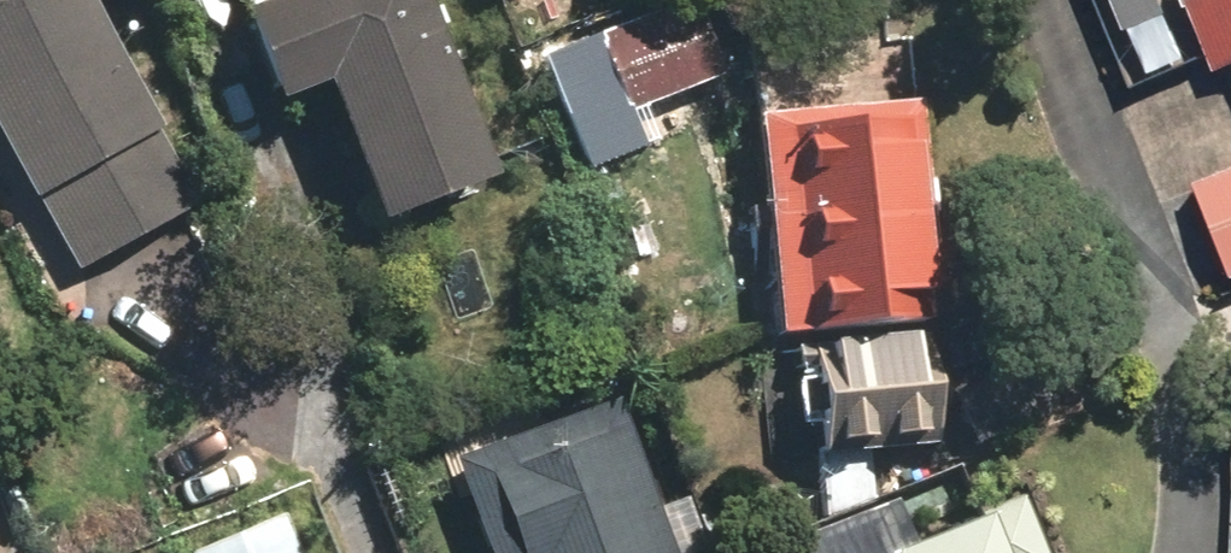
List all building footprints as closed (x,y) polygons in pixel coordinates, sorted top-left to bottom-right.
[(14,209),(26,202),(66,277),(166,224),(173,168),(85,11),(100,3),(98,0),(0,0),(0,183),(14,209)] [(422,37),(433,32),(421,0),(227,0),(236,23),(224,28),(256,114),(307,95),(360,236),(480,191),(422,37)] [(580,45),(616,126),(774,56),(750,0),(683,0),(580,45)] [(1129,99),(1201,68),(1209,87),(1230,77),(1230,0),(1086,0),(1129,99)] [(744,108),(756,347),(762,460),(815,457),(818,512),(864,509),(861,452),(922,448),(912,254),(922,254),(914,99),(744,108)] [(1186,194),(1225,290),(1230,287),(1230,176),(1186,194)] [(607,404),(442,462),(473,552),(660,552),(607,404)] [(0,489),(0,552),(22,552),(0,489)] [(903,543),(882,551),(867,511),(778,552),(1036,552),(1016,500),(977,515),(980,523),(906,551),(903,543)] [(256,552),(284,552),(280,543),(256,552)]
